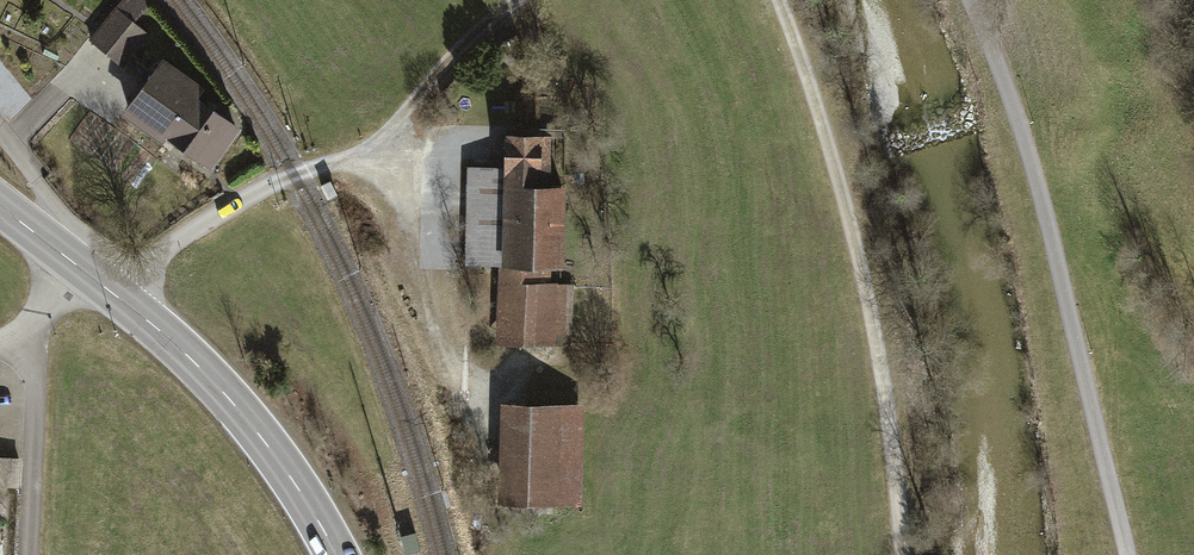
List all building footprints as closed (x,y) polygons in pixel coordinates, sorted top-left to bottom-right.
[(91,38),(122,64),(147,34),(133,22),(150,2),(148,0),(124,0),(91,38)] [(511,26),(492,34),(496,42),(515,34),(511,26)] [(167,134),(211,166),(240,126),(216,109),(196,95),(203,86),(159,55),(121,109),(164,139),(167,134)] [(549,131),(504,130),(503,143),(503,164),(467,163),(465,264),(498,265),(496,342),(571,344),(572,283),(549,282),(549,265),(562,265),(564,184),(547,183),(549,131)] [(581,506),(583,403),(500,401),(498,504),(581,506)] [(0,455),(0,485),(19,486),(21,456),(0,455)]
